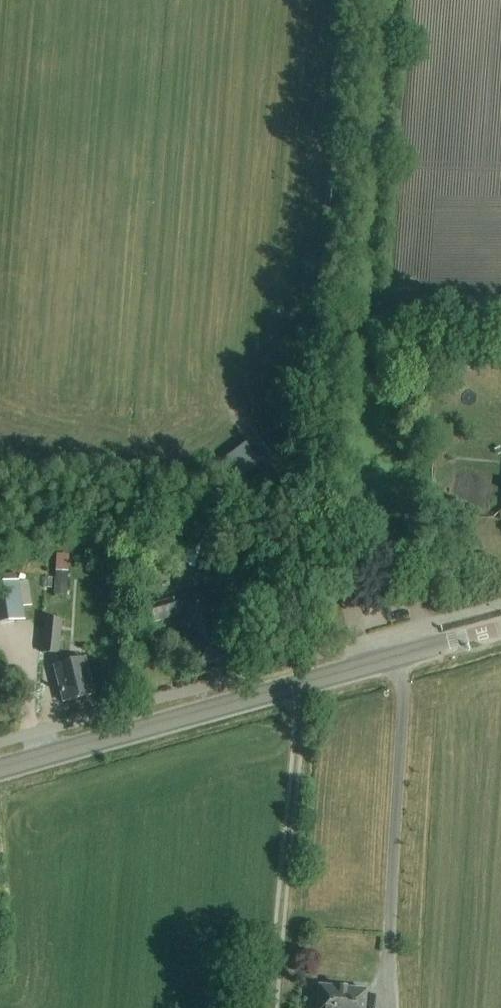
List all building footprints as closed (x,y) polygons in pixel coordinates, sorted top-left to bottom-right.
[(258,464),(244,445),(234,452),(249,471),(258,464)] [(249,471),(234,452),(225,459),(239,478),(249,471)] [(57,553),(56,570),(69,570),(69,554),(57,553)] [(69,570),(56,570),(55,584),(68,585),(69,570)] [(27,581),(19,582),(22,602),(22,608),(30,607),(27,581)] [(19,582),(0,585),(0,625),(24,621),(22,608),(22,602),(19,582)] [(229,657),(223,636),(226,635),(214,591),(201,595),(200,592),(149,606),(153,622),(179,615),(187,645),(190,645),(196,666),(229,657)] [(42,653),(59,655),(62,621),(45,619),(42,653)] [(94,694),(85,658),(54,667),(63,702),(94,694)] [(320,986),(318,1007),(365,1007),(367,991),(320,986)]
